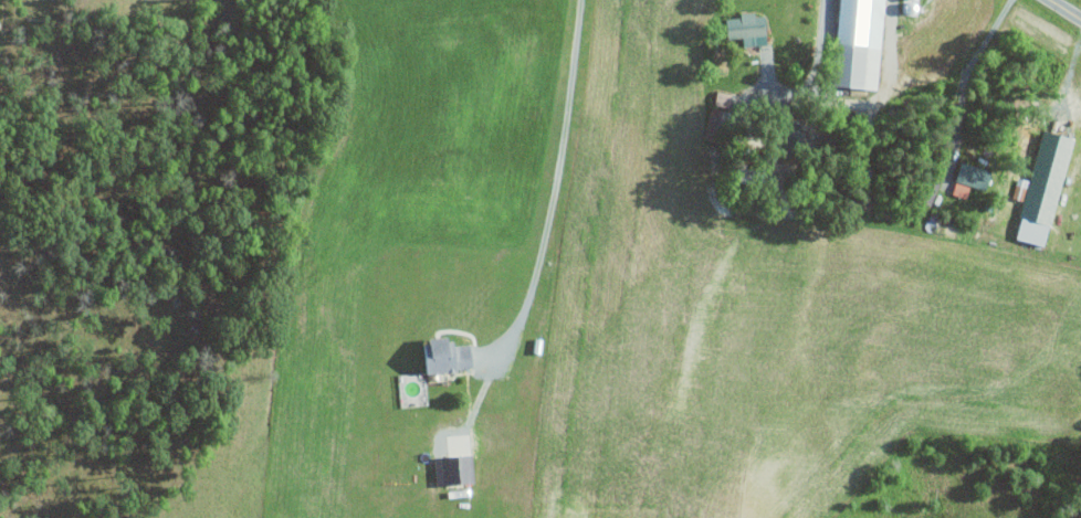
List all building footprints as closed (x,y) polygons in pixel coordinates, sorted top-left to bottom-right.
[(848,41),(844,85),(881,88),(888,0),(843,0),(840,41),(848,41)] [(730,36),(745,36),(745,45),(769,44),(768,14),(758,14),(758,11),(742,12),(742,17),(729,17),(730,36)] [(1019,238),(1051,245),(1075,136),(1044,129),(1033,180),(1019,177),(1014,198),(1027,201),(1019,238)] [(957,180),(988,190),(994,171),(964,161),(957,180)] [(953,194),(967,198),(972,186),(957,181),(953,194)] [(424,339),(426,372),(478,368),(476,343),(456,345),(456,337),(424,339)] [(437,457),(437,484),(475,483),(474,456),(437,457)]
